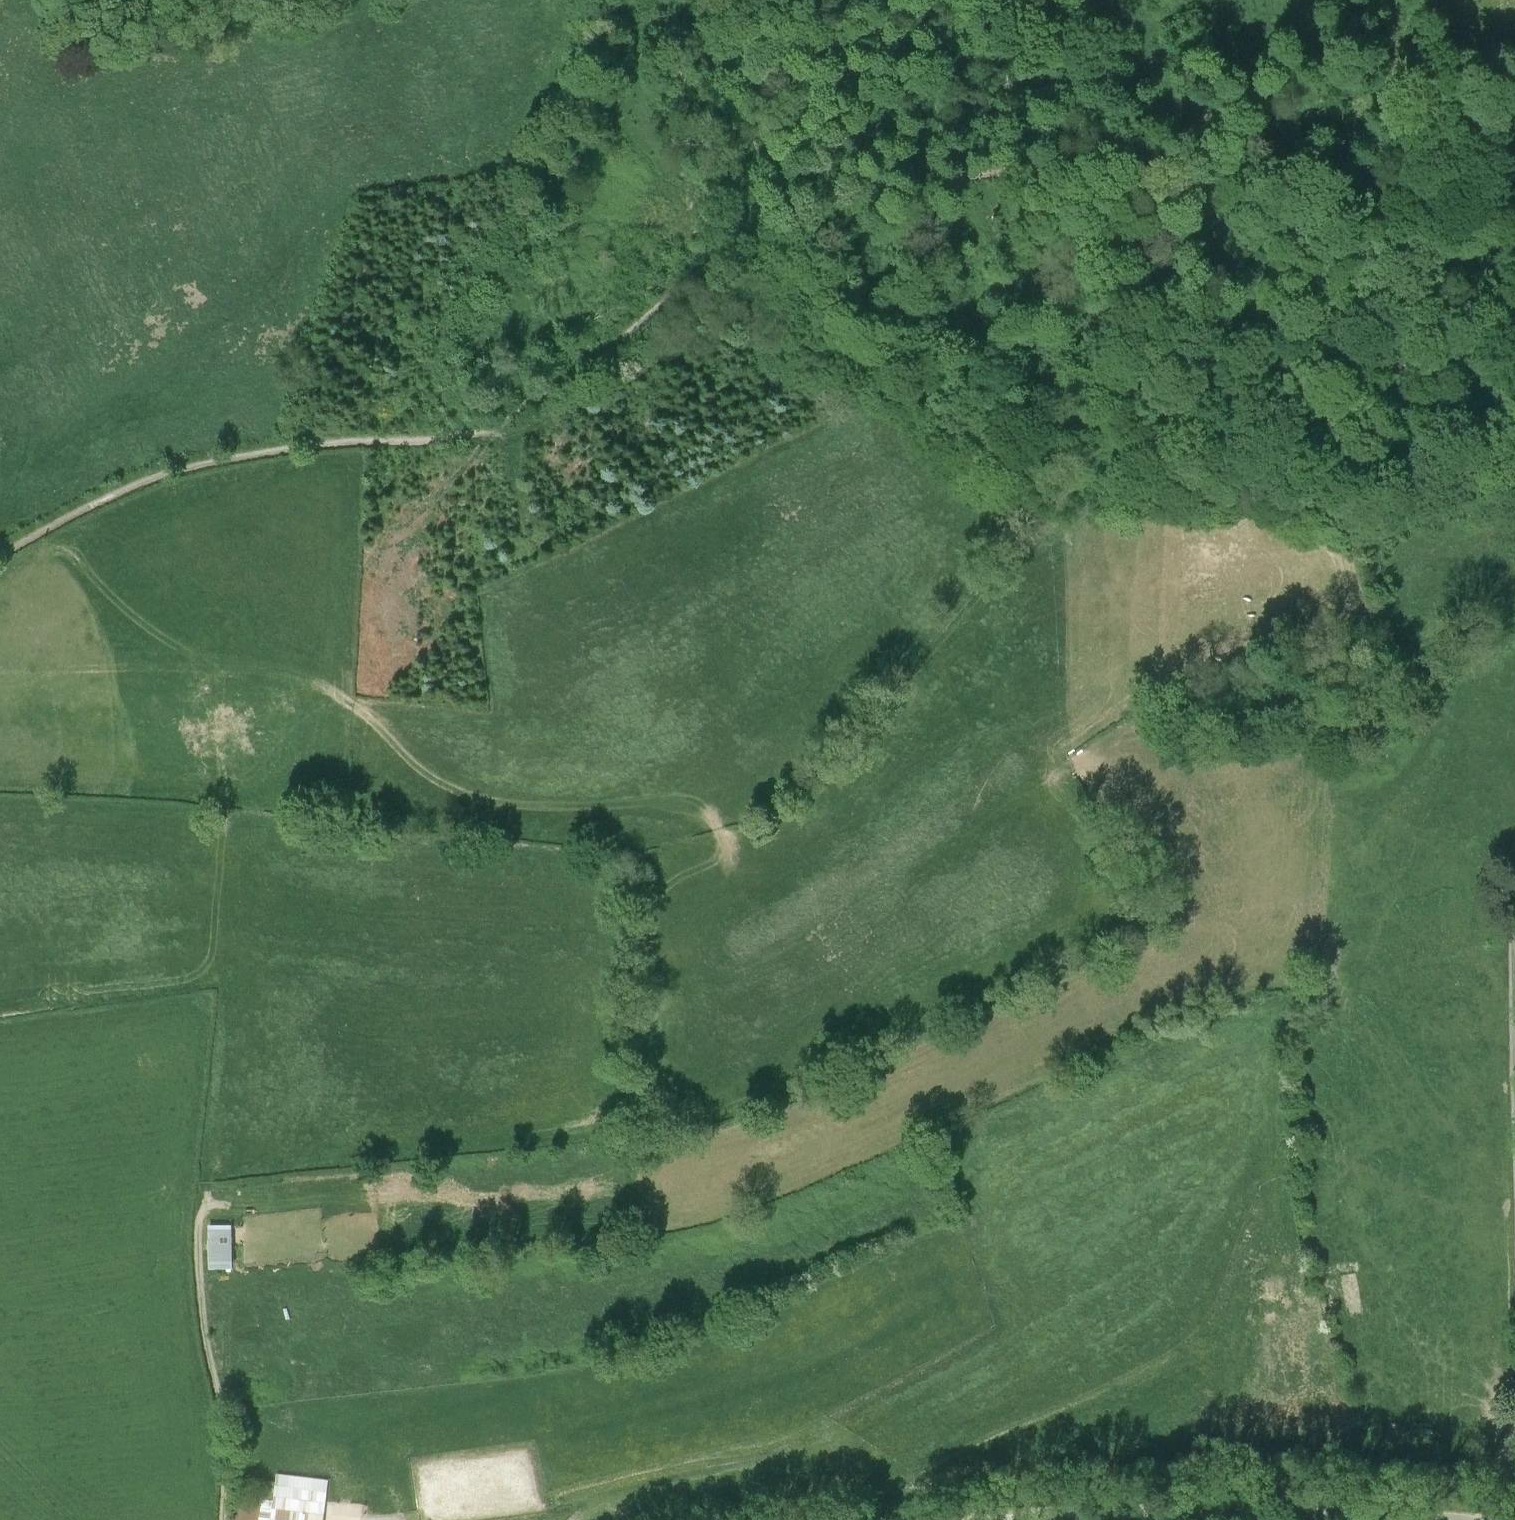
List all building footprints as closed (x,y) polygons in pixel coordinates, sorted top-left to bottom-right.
[(222,1277),(224,1234),(199,1232),(197,1276),(222,1277)] [(268,1484),(265,1511),(250,1509),(249,1519),(315,1519),(318,1490),(268,1484)]
